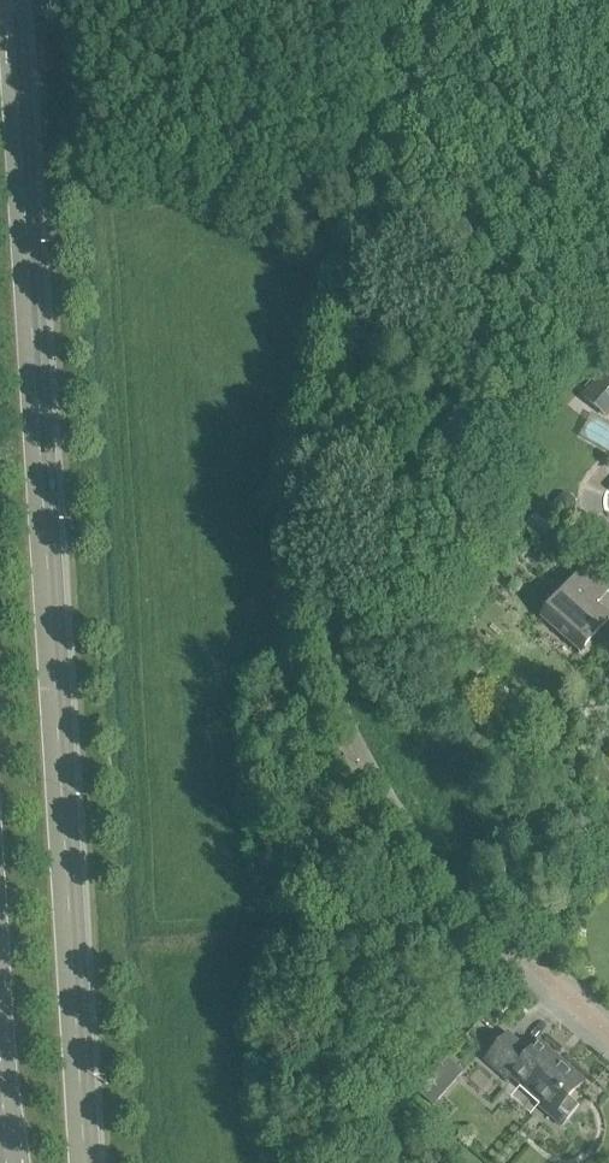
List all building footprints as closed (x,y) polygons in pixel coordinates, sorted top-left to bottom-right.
[(581,396),(606,417),(608,414),(608,366),(608,365),(581,396)] [(568,641),(580,651),(608,618),(594,605),(608,588),(585,568),(544,614),(571,638),(568,641)] [(511,1076),(548,1109),(560,1095),(565,1100),(583,1080),(582,1079),(581,1080),(562,1063),(560,1066),(551,1058),(553,1056),(540,1044),(541,1043),(540,1042),(529,1054),(508,1036),(509,1035),(508,1034),(485,1060),(508,1080),(511,1076)] [(447,1060),(418,1093),(433,1107),(462,1073),(447,1060)]
